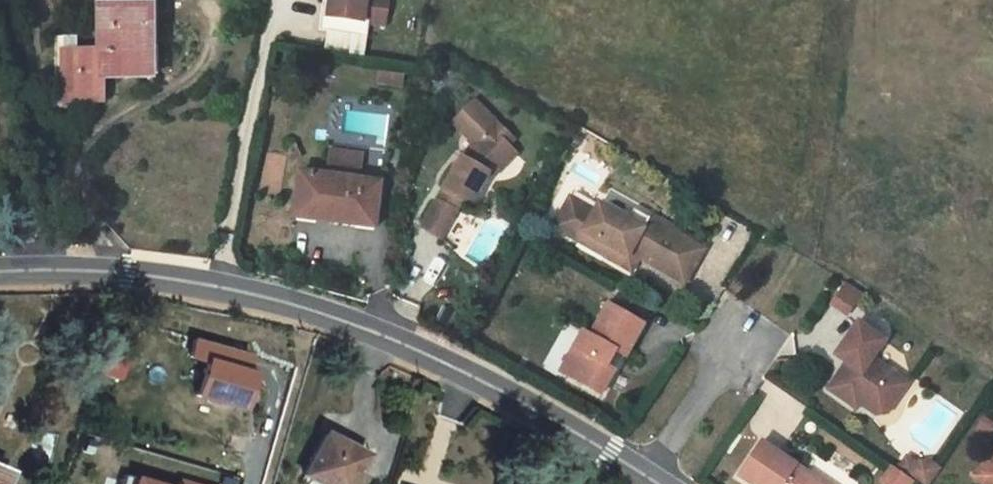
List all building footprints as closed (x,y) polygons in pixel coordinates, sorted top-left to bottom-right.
[(325,16),(345,18),(349,18),(348,34),(344,34),(340,33),(337,66),(385,70),(387,55),(402,57),(405,27),(384,25),(384,19),(386,2),(382,3),(383,0),(331,0),(325,16)] [(167,7),(120,8),(121,86),(85,87),(86,139),(127,138),(126,112),(170,111),(168,79),(181,79),(180,32),(168,33),(167,7)] [(376,73),(376,85),(402,85),(402,73),(376,73)] [(360,171),(361,152),(325,149),(324,168),(360,171)] [(481,205),(462,237),(480,247),(488,252),(507,220),(517,211),(523,205),(519,201),(526,194),(510,177),(515,172),(494,150),(473,171),(494,193),(481,205)] [(532,189),(515,172),(510,177),(526,194),(532,189)] [(534,202),(526,194),(519,201),(523,205),(517,211),(521,214),(534,202)] [(404,215),(348,208),(320,204),(315,247),(342,251),(399,258),(404,215)] [(582,246),(569,271),(592,284),(597,274),(619,286),(614,296),(631,304),(638,291),(646,295),(688,317),(704,286),(654,260),(648,271),(635,264),(609,250),(605,258),(582,246)] [(654,260),(641,252),(635,264),(648,271),(654,260)] [(844,315),(859,294),(843,283),(828,304),(844,315)] [(638,291),(631,304),(639,309),(646,295),(638,291)] [(841,320),(831,335),(847,345),(857,330),(841,320)] [(196,358),(212,363),(201,398),(248,412),(259,377),(252,374),(257,358),(201,340),(196,358)] [(560,340),(543,364),(552,370),(569,347),(560,340)] [(650,359),(618,342),(602,375),(595,371),(585,389),(591,392),(578,417),(607,434),(620,408),(612,404),(621,388),(631,394),(650,359)] [(881,376),(855,359),(835,393),(846,400),(851,403),(846,412),(840,409),(829,428),(857,446),(861,440),(878,451),(891,430),(897,434),(907,418),(870,394),(881,376)] [(591,392),(585,389),(572,413),(578,417),(591,392)] [(846,400),(840,409),(846,412),(851,403),(846,400)] [(887,450),(897,434),(891,430),(878,451),(887,450)] [(327,483),(377,483),(379,480),(339,461),(327,483)] [(877,483),(912,483),(913,483),(889,465),(876,483),(877,483)] [(130,473),(127,483),(165,483),(130,473)]
